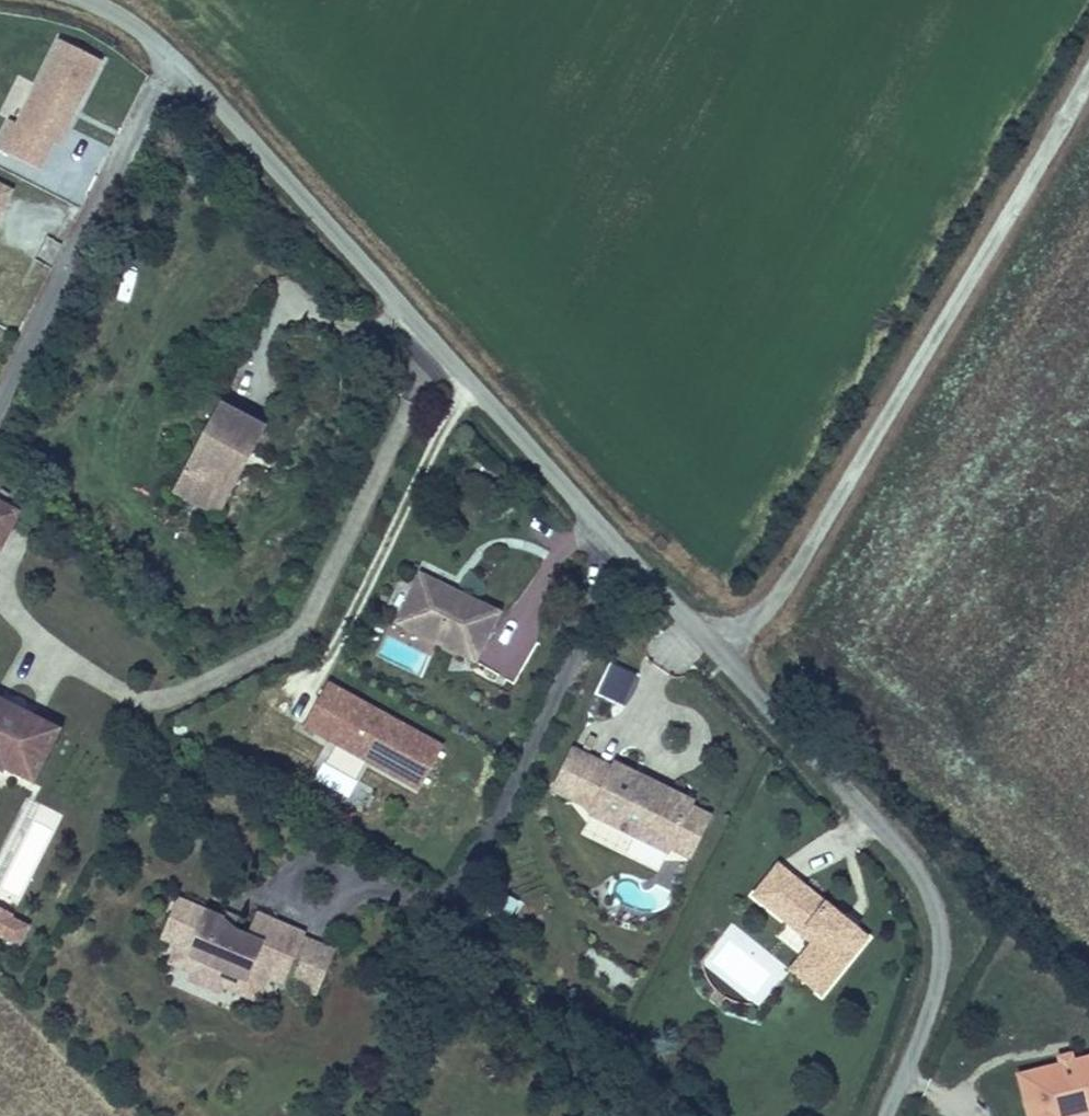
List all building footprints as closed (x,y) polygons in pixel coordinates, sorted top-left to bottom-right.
[(54,32),(0,148),(50,171),(103,54),(54,32)] [(17,185),(0,177),(0,220),(17,185)] [(228,492),(241,469),(252,448),(262,429),(222,408),(211,429),(214,430),(191,473),(188,471),(176,493),(219,516),(231,493),(228,492)] [(252,448),(241,469),(247,472),(258,451),(252,448)] [(0,500),(0,523),(14,528),(21,509),(0,500)] [(4,550),(14,528),(0,523),(0,549),(4,550)] [(500,615),(457,593),(454,599),(445,594),(447,588),(423,576),(398,623),(475,663),(500,615)] [(454,599),(457,593),(447,588),(445,594),(454,599)] [(610,660),(595,694),(624,706),(639,672),(610,660)] [(301,730),(420,791),(447,740),(328,679),(301,730)] [(25,713),(22,718),(8,711),(11,706),(0,700),(0,774),(2,775),(3,772),(33,787),(62,732),(25,713)] [(22,718),(25,713),(11,706),(8,711),(22,718)] [(589,816),(670,853),(674,844),(691,808),(694,801),(614,764),(611,770),(572,753),(555,790),(593,808),(589,816)] [(343,795),(350,784),(323,768),(316,779),(343,795)] [(710,817),(691,808),(674,844),(693,853),(710,817)] [(844,928),(849,922),(782,866),(757,895),(790,923),(794,917),(820,938),(815,944),(804,957),(814,966),(802,979),(822,995),(850,962),(840,954),(855,937),(844,928)] [(284,979),(302,935),(257,916),(248,937),(233,931),(219,925),(221,920),(179,902),(164,939),(179,945),(192,951),(190,956),(200,960),(195,973),(192,981),(219,992),(222,985),(242,993),(252,970),(268,976),(282,982),(284,979)] [(34,918),(0,906),(0,934),(25,943),(34,918)] [(219,925),(233,931),(237,920),(223,914),(221,920),(219,925)] [(794,917),(790,923),(815,944),(820,938),(794,917)] [(869,939),(849,922),(844,928),(855,937),(840,954),(850,962),(869,939)] [(702,964),(759,1003),(786,964),(729,925),(702,964)] [(334,948),(302,935),(284,979),(315,992),(334,948)] [(192,951),(179,945),(171,963),(195,973),(200,960),(190,956),(192,951)] [(793,971),(802,979),(814,966),(804,957),(793,971)] [(258,1000),(268,976),(252,970),(242,993),(258,1000)] [(1064,1068),(1076,1065),(1073,1051),(1060,1054),(1064,1068)] [(1076,1065),(1064,1068),(1023,1077),(1032,1115),(1062,1115),(1063,1115),(1088,1110),(1088,1062),(1076,1065)]
